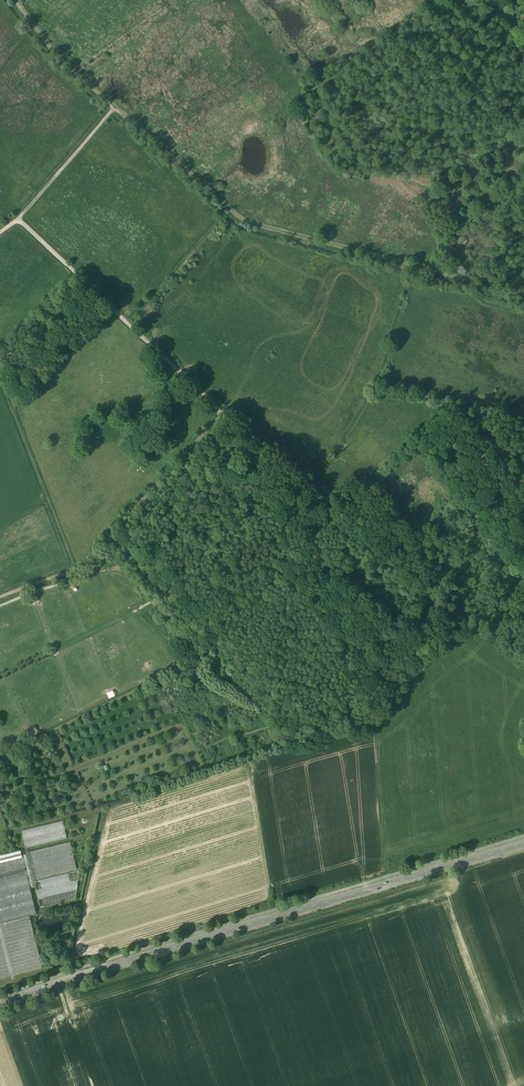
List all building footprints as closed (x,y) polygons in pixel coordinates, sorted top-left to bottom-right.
[(109,698),(115,695),(113,690),(106,693),(109,698)] [(27,728),(31,736),(38,733),(34,725),(27,728)] [(22,831),(26,848),(67,838),(62,821),(22,831)] [(27,854),(34,880),(77,870),(70,842),(27,852),(27,854)] [(23,860),(21,855),(20,851),(0,856),(0,866),(23,860)] [(27,854),(21,855),(23,860),(30,888),(35,887),(34,882),(34,880),(27,854)] [(29,916),(36,914),(30,888),(23,860),(0,866),(0,922),(1,927),(0,927),(0,978),(42,968),(29,916)] [(35,887),(40,907),(76,899),(79,871),(34,882),(35,887)]
